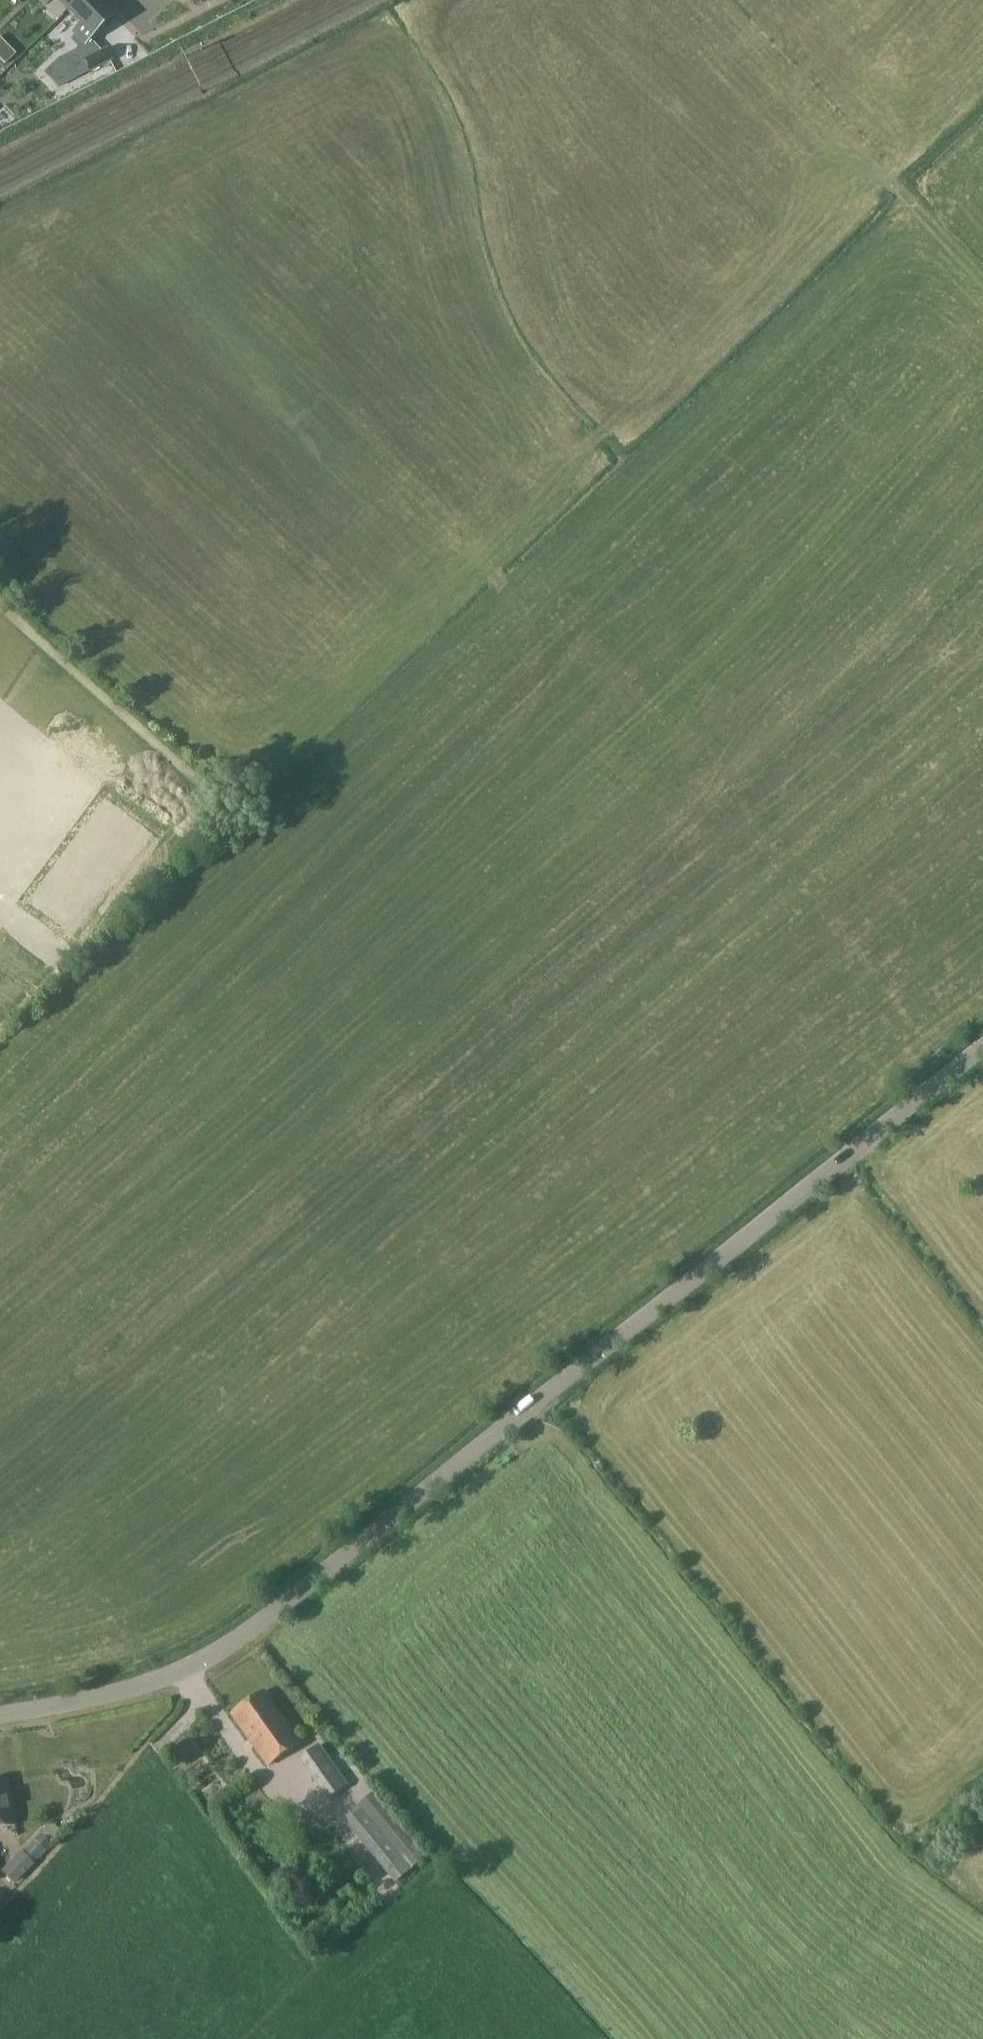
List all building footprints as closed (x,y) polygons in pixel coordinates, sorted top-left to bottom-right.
[(67,12),(68,12),(80,0),(56,0),(67,12)] [(68,12),(81,26),(74,33),(86,45),(112,21),(96,4),(99,1),(99,0),(80,0),(68,12)] [(106,49),(85,60),(90,71),(112,60),(106,49)] [(268,1766),(301,1741),(266,1691),(232,1715),(268,1766)] [(328,1799),(347,1786),(319,1746),(300,1760),(328,1799)] [(15,1825),(7,1781),(0,1782),(0,1827),(15,1825)] [(400,1876),(408,1869),(359,1808),(345,1820),(386,1871),(392,1866),(400,1876)] [(4,1872),(15,1883),(46,1851),(35,1839),(4,1872)] [(317,1887),(304,1898),(311,1906),(324,1895),(317,1887)]
